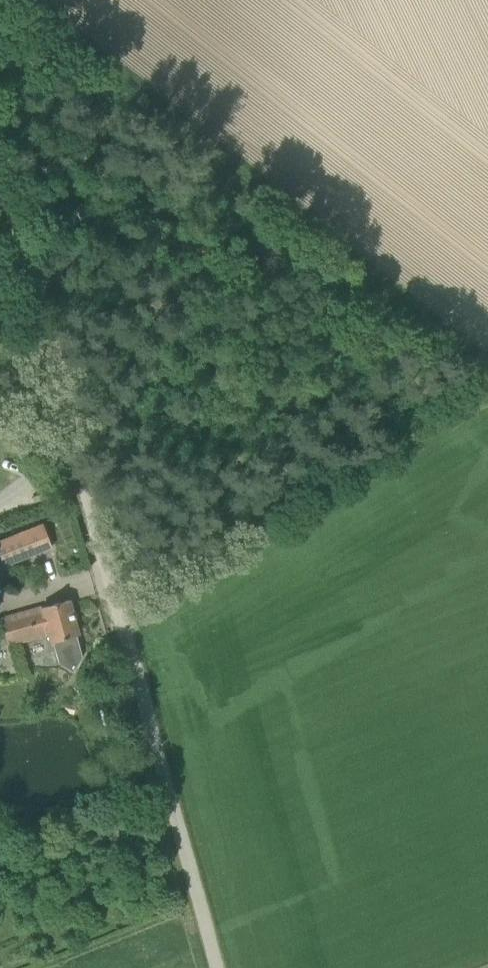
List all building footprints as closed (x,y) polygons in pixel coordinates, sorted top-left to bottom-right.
[(52,547),(43,524),(0,541),(0,567),(52,547)] [(52,642),(54,641),(60,663),(75,671),(84,656),(78,635),(80,634),(70,599),(42,607),(44,611),(31,614),(30,610),(4,617),(11,644),(49,633),(52,642)]
